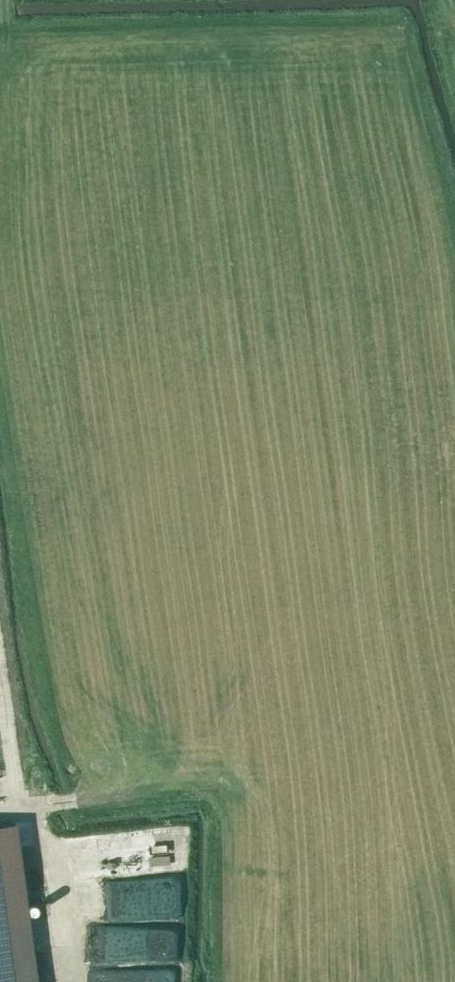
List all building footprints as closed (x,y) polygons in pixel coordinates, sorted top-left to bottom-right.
[(0,826),(0,981),(33,981),(14,824),(0,826)]
